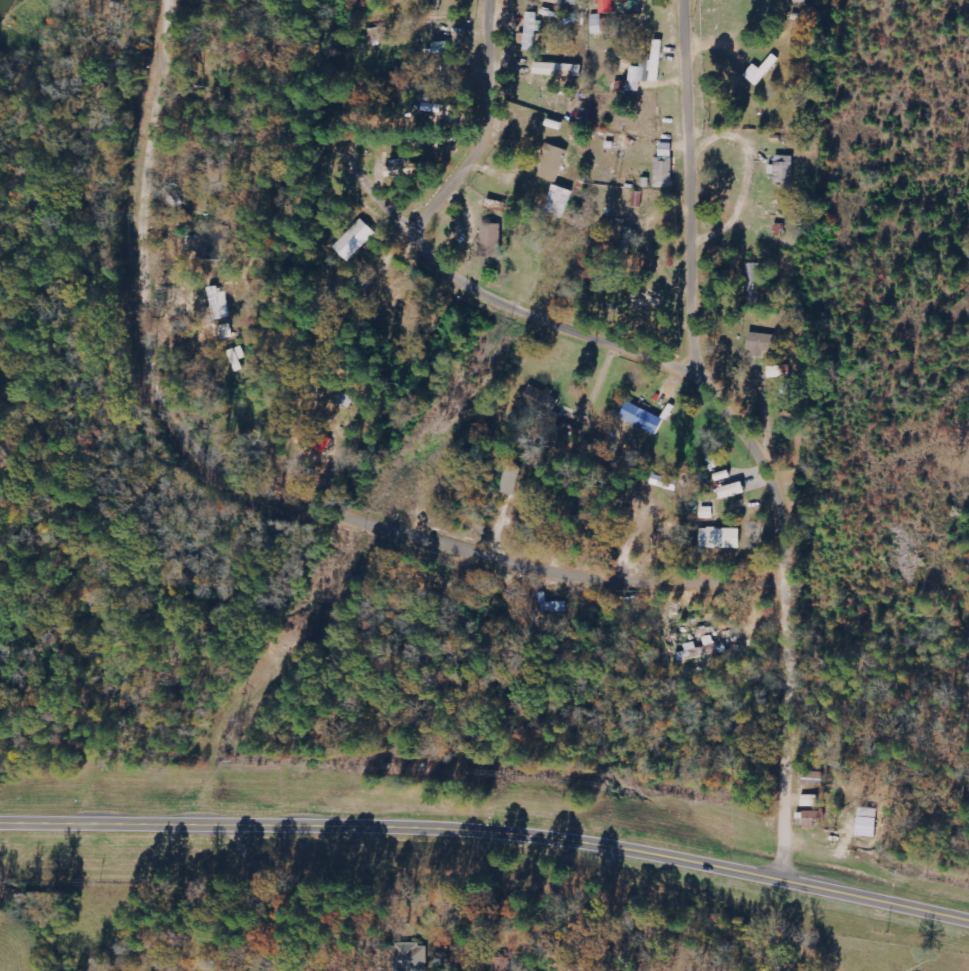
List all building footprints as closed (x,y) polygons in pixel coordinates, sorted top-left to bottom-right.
[(616,13),(615,1),(628,0),(600,0),(601,14),(616,13)] [(544,31),(544,21),(538,21),(538,13),(527,13),(527,50),(537,50),(537,31),(544,31)] [(592,15),(593,35),(604,34),(603,15),(592,15)] [(452,42),(431,41),(431,58),(452,59),(452,42)] [(538,176),(559,183),(570,151),(550,144),(538,176)] [(656,187),(674,188),(674,144),(662,144),(662,157),(657,157),(656,187)] [(779,175),(778,184),(794,184),(795,156),(777,156),(777,165),(770,165),(770,175),(779,175)] [(572,190),(553,186),(547,214),(566,218),(572,190)] [(644,208),(645,192),(635,192),(634,207),(644,208)] [(335,248),(350,262),(378,233),(363,219),(335,248)] [(503,224),(488,224),(487,257),(502,257),(503,224)] [(220,293),(220,287),(211,288),(214,320),(231,318),(228,293),(220,293)] [(773,354),(776,336),(751,332),(747,353),(764,356),(765,352),(773,354)] [(769,378),(791,377),(791,366),(769,367),(769,378)] [(659,434),(666,418),(628,404),(622,420),(659,434)] [(524,470),(510,466),(504,492),(519,496),(524,470)] [(720,489),(723,500),(747,494),(744,482),(720,489)] [(702,519),(714,519),(714,508),(702,508),(702,519)] [(742,549),(741,528),(702,529),(702,549),(742,549)] [(678,661),(727,655),(726,647),(717,648),(715,636),(704,638),(706,647),(697,649),(696,643),(685,645),(686,652),(677,653),(678,661)] [(820,796),(803,796),(803,807),(819,807),(820,796)] [(878,809),(859,808),(859,837),(878,837),(878,809)] [(798,827),(816,827),(816,819),(826,820),(826,812),(798,812),(798,827)] [(430,945),(396,944),(396,970),(430,970),(430,945)]
